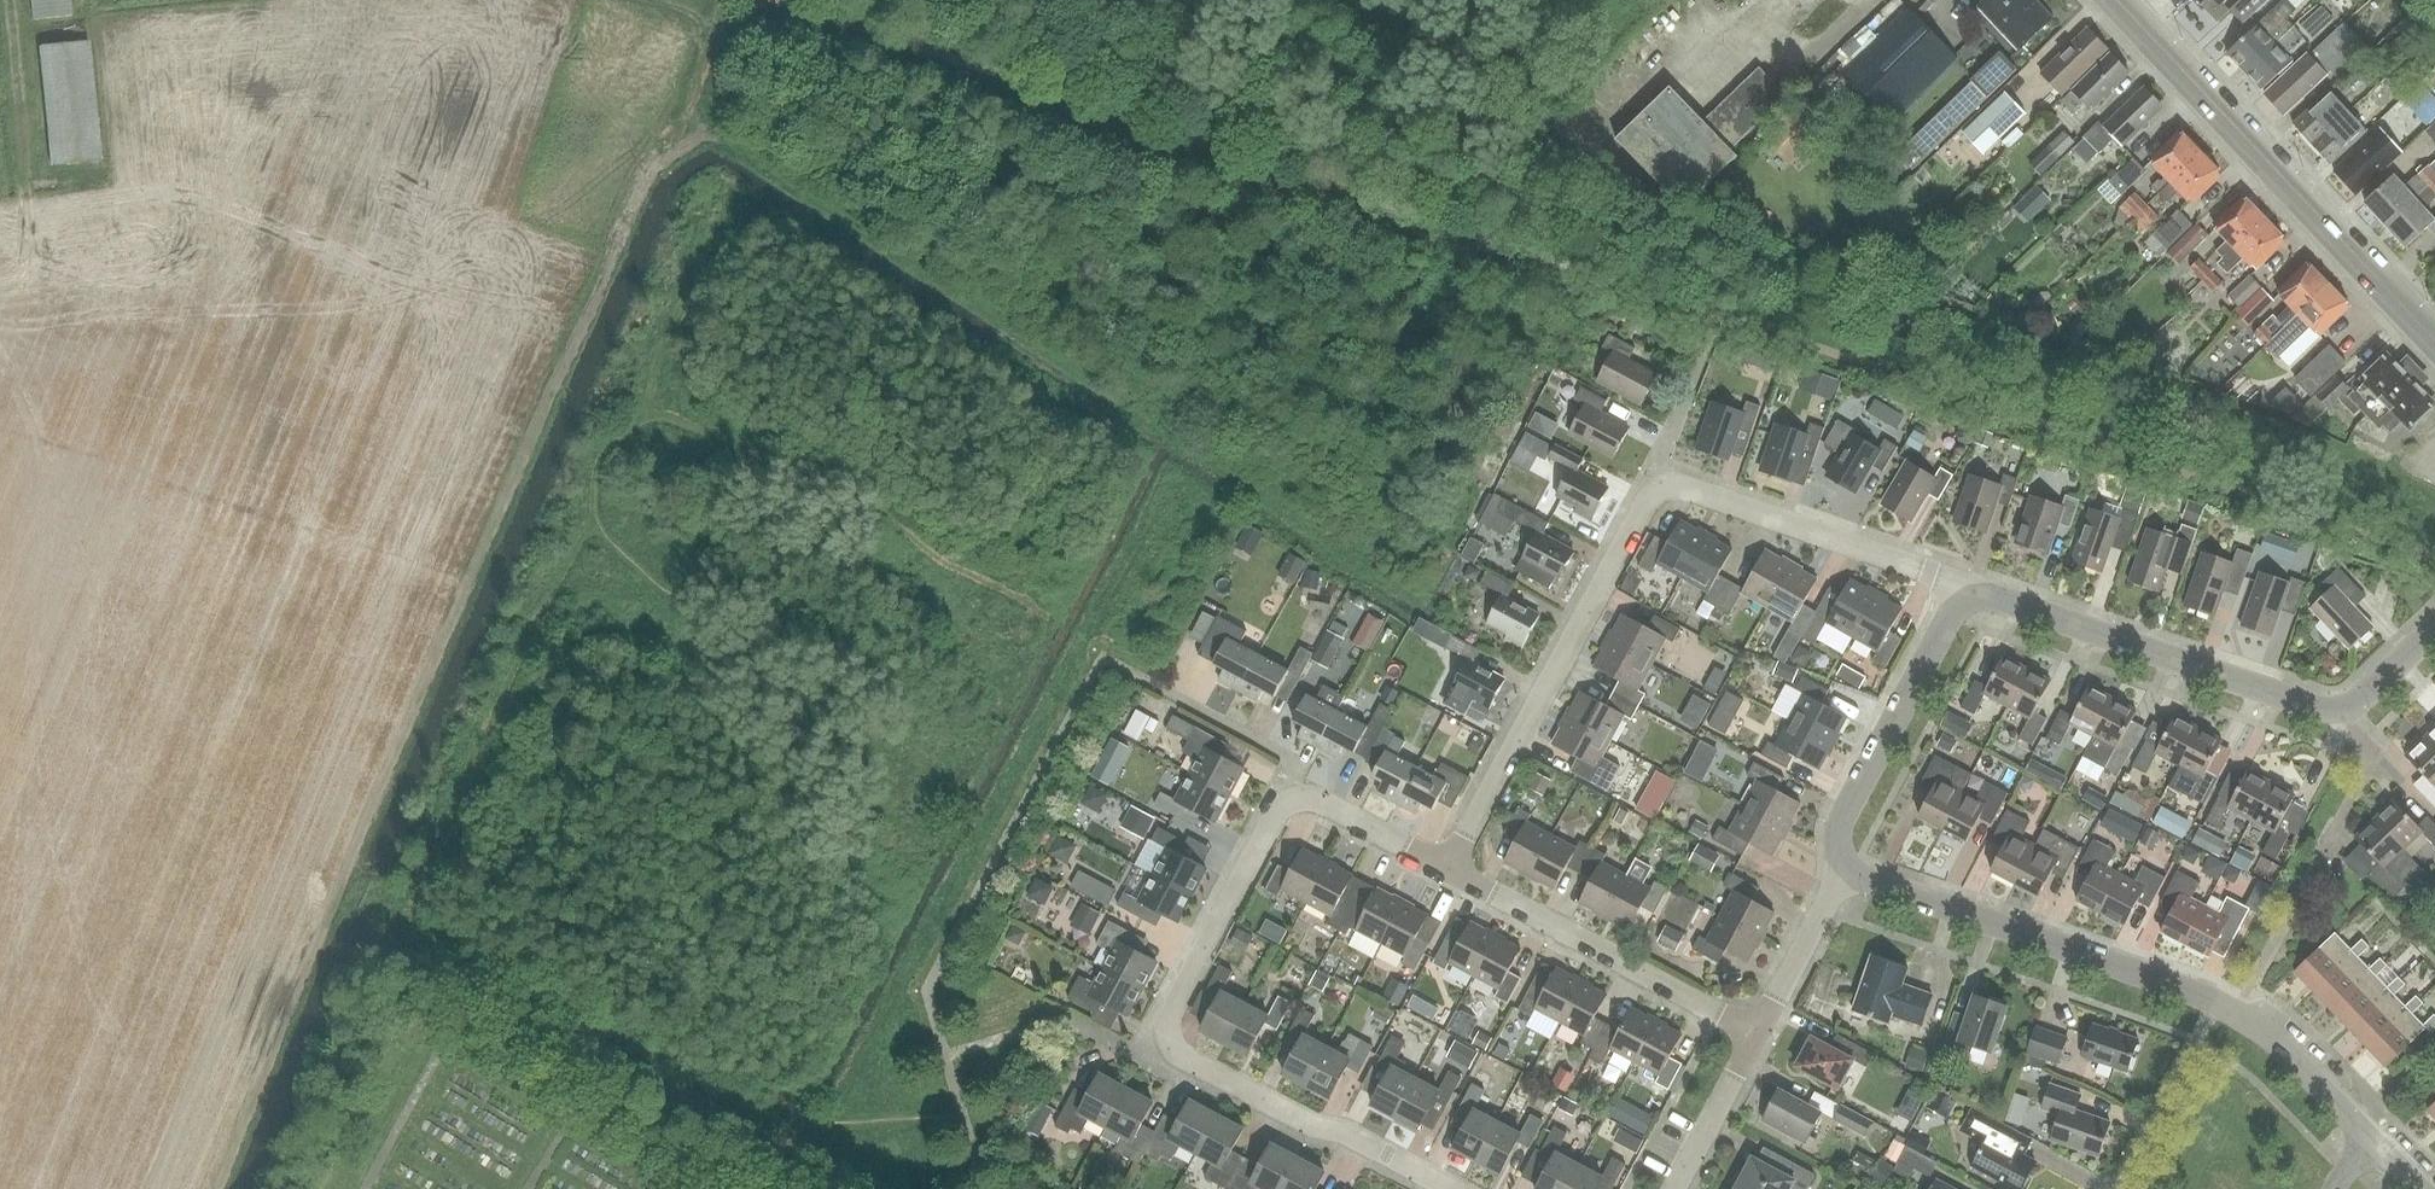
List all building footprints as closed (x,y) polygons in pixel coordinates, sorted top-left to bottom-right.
[(72,16),(71,0),(32,0),(34,19),(72,16)] [(2056,19),(2039,0),(1987,0),(1979,8),(2020,52),(2056,19)] [(2219,22),(2232,10),(2244,23),(2269,0),(2199,0),(2219,22)] [(2288,21),(2298,11),(2288,1),(2228,56),(2245,74),(2294,27),(2288,21)] [(1891,120),(1957,56),(1910,8),(1845,72),(1891,120)] [(2335,21),(2324,8),(2312,19),(2309,16),(2301,24),(2311,36),(2320,28),(2323,32),(2335,21)] [(2294,27),(2245,74),(2262,92),(2296,60),(2293,58),(2298,54),(2295,50),(2297,48),(2292,43),(2301,35),(2294,27)] [(2062,94),(2108,50),(2104,46),(2106,45),(2096,35),(2095,36),(2088,30),(2070,48),(2064,49),(2058,55),(2057,61),(2044,75),(2062,94)] [(2341,83),(2363,61),(2336,32),(2310,57),(2309,56),(2266,96),(2285,116),(2332,73),(2341,83)] [(2397,56),(2411,42),(2404,34),(2398,41),(2396,40),(2389,47),(2387,45),(2369,63),(2385,79),(2403,61),(2397,56)] [(51,165),(100,160),(89,43),(40,48),(51,165)] [(1913,171),(2018,70),(2002,53),(1972,82),(1977,87),(1902,159),(1913,171)] [(2111,91),(2129,73),(2111,55),(2062,102),(2074,114),(2084,104),(2091,111),(2104,98),(2106,100),(2113,93),(2111,91)] [(1733,150),(1788,96),(1761,68),(1706,122),(1672,87),(1617,139),(1684,208),(1738,155),(1733,150)] [(2421,84),(2403,101),(2426,126),(2434,117),(2434,98),(2421,84)] [(2101,154),(2115,140),(2122,147),(2141,129),(2146,130),(2150,126),(2148,122),(2163,108),(2145,88),(2104,128),(2100,124),(2085,138),(2101,154)] [(2028,114),(2007,93),(1965,134),(1986,155),(2028,114)] [(2331,165),(2366,133),(2352,117),(2360,109),(2350,98),(2341,106),(2330,93),(2295,126),(2331,165)] [(1790,165),(1819,136),(1792,109),(1763,137),(1790,165)] [(2426,133),(2434,142),(2434,125),(2426,133)] [(2059,157),(2077,140),(2066,129),(2048,146),(2059,157)] [(2358,195),(2402,155),(2381,132),(2337,172),(2358,195)] [(2159,194),(2200,154),(2180,133),(2151,161),(2167,178),(2161,183),(2160,182),(2153,189),(2159,194)] [(2169,204),(2181,192),(2192,203),(2221,175),(2200,154),(2159,194),(2169,204)] [(2123,195),(2148,171),(2135,158),(2110,182),(2123,195)] [(2406,189),(2396,178),(2366,204),(2386,226),(2434,181),(2434,163),(2406,189)] [(2386,226),(2407,249),(2429,228),(2434,235),(2434,221),(2425,211),(2434,201),(2434,181),(2386,226)] [(2033,190),(2019,204),(2032,218),(2047,204),(2034,191),(2033,190)] [(2131,220),(2144,207),(2135,197),(2121,210),(2131,220)] [(2224,259),(2265,220),(2245,199),(2216,227),(2229,241),(2218,253),(2224,259)] [(2144,207),(2131,220),(2142,232),(2156,219),(2144,207)] [(2119,212),(2115,222),(2122,229),(2131,220),(2121,210),(2119,212)] [(2162,254),(2193,225),(2179,210),(2146,242),(2160,257),(2162,254)] [(2265,220),(2224,259),(2225,260),(2219,265),(2229,275),(2246,259),(2255,268),(2284,240),(2265,220)] [(2173,265),(2204,235),(2193,225),(2162,254),(2173,265)] [(1920,239),(1901,258),(1908,265),(1928,246),(1920,239)] [(2211,271),(2200,259),(2190,268),(2202,280),(2211,271)] [(2265,348),(2328,285),(2309,265),(2280,293),(2292,306),(2268,330),(2265,326),(2254,337),(2265,348)] [(2213,292),(2223,283),(2211,271),(2202,280),(2213,292)] [(2261,286),(2250,275),(2228,296),(2240,308),(2261,286)] [(2320,335),(2349,307),(2328,285),(2265,348),(2278,361),(2313,326),(2320,335)] [(2235,325),(2242,332),(2276,301),(2264,288),(2238,313),(2243,318),(2235,325)] [(2039,296),(2030,303),(2037,311),(2046,303),(2039,296)] [(2002,316),(2001,319),(2015,323),(2016,320),(2018,312),(2004,309),(2002,316)] [(2052,311),(2042,315),(2048,328),(2058,324),(2052,311)] [(1634,316),(1630,333),(1642,336),(1646,319),(1634,316)] [(1643,404),(1658,376),(1629,361),(1636,348),(1610,334),(1603,348),(1613,353),(1599,380),(1643,404)] [(2330,346),(2294,380),(2311,398),(2347,363),(2330,346)] [(2410,428),(2434,405),(2418,388),(2426,380),(2408,361),(2400,369),(2388,356),(2363,380),(2366,383),(2351,397),(2370,416),(2369,417),(2373,422),(2375,421),(2381,428),(2384,425),(2391,431),(2403,420),(2410,428)] [(1822,375),(1815,396),(1832,401),(1835,391),(1839,380),(1822,375)] [(2330,410),(2350,390),(2337,376),(2316,396),(2330,410)] [(1570,380),(1563,394),(1585,406),(1571,433),(1615,456),(1630,429),(1601,414),(1608,401),(1570,380)] [(2286,392),(2266,410),(2292,419),(2293,418),(2302,410),(2286,392)] [(1752,434),(1762,406),(1748,401),(1744,412),(1715,402),(1699,450),(1728,460),(1738,429),(1752,434)] [(2302,410),(2293,418),(2299,421),(2309,426),(2313,422),(2318,417),(2306,405),(2302,410)] [(1893,409),(1885,422),(1896,429),(1905,416),(1893,409)] [(1536,414),(1528,428),(1537,433),(1544,418),(1536,414)] [(1838,421),(1824,445),(1841,455),(1854,434),(1855,431),(1838,421)] [(1825,428),(1812,424),(1811,423),(1808,434),(1779,424),(1762,472),(1791,482),(1802,451),(1816,456),(1825,428)] [(1970,429),(1958,432),(1961,446),(1973,443),(1970,429)] [(1980,431),(1976,444),(1989,448),(1993,435),(1980,431)] [(1884,472),(1899,447),(1886,439),(1880,449),(1854,434),(1841,455),(1828,477),(1855,493),(1871,465),(1884,472)] [(1557,444),(1556,445),(1539,436),(1532,449),(1549,458),(1549,457),(1571,469),(1557,494),(1578,505),(1574,512),(1592,522),(1610,489),(1578,472),(1585,459),(1557,444)] [(1940,501),(1954,475),(1942,468),(1936,477),(1910,462),(1884,506),(1910,521),(1927,493),(1940,501)] [(2010,507),(2019,479),(2005,474),(2001,485),(1972,475),(1956,523),(1985,533),(1996,502),(2010,507)] [(2081,500),(2067,496),(2066,495),(2063,506),(2034,496),(2018,544),(2047,554),(2057,523),(2071,528),(2081,500)] [(1522,508),(1521,508),(1505,500),(1497,516),(1514,525),(1516,522),(1537,533),(1516,571),(1550,589),(1556,579),(1560,581),(1575,553),(1543,536),(1550,523),(1522,508)] [(2091,508),(2073,562),(2103,573),(2111,550),(2112,547),(2114,542),(2129,547),(2140,516),(2124,510),(2121,518),(2103,512),(2091,508)] [(1684,578),(1708,535),(1682,521),(1669,543),(1657,536),(1640,566),(1653,573),(1658,564),(1684,578)] [(1252,557),(1264,534),(1247,525),(1235,548),(1252,557)] [(2184,572),(2199,530),(2183,525),(2178,539),(2149,528),(2130,582),(2160,593),(2169,567),(2184,572)] [(1718,607),(1732,582),(1720,575),(1734,550),(1708,535),(1684,578),(1709,592),(1705,600),(1716,607),(1718,607)] [(2266,535),(2260,551),(2277,556),(2282,541),(2266,535)] [(1471,539),(1462,556),(1464,557),(1475,563),(1484,547),(1472,540),(1471,539)] [(2239,596),(2254,554),(2238,549),(2233,563),(2204,553),(2185,606),(2215,617),(2224,591),(2239,596)] [(1768,608),(1792,565),(1767,550),(1745,589),(1732,582),(1718,607),(1725,612),(1731,615),(1743,593),(1768,608)] [(1295,586),(1306,564),(1290,555),(1278,577),(1295,586)] [(1802,637),(1817,612),(1804,604),(1818,580),(1792,565),(1768,608),(1794,622),(1789,630),(1802,637)] [(1470,566),(1464,578),(1471,581),(1478,579),(1481,571),(1470,566)] [(2351,650),(2375,628),(2356,608),(2367,597),(2340,568),(2320,587),(2327,594),(2312,608),(2351,650)] [(2295,569),(2292,578),(2291,583),(2261,572),(2242,626),(2272,636),(2283,606),(2298,611),(2311,575),(2295,569)] [(1306,576),(1304,583),(1319,586),(1321,577),(1321,573),(1307,571),(1306,576)] [(1505,641),(1521,650),(1522,650),(1541,616),(1509,599),(1516,586),(1488,571),(1481,584),(1502,596),(1488,622),(1509,633),(1505,641)] [(1853,637),(1878,594),(1852,580),(1829,619),(1817,612),(1802,637),(1815,644),(1828,622),(1853,637)] [(1890,632),(1903,609),(1878,594),(1853,637),(1879,651),(1873,661),(1886,668),(1903,639),(1890,632)] [(1716,607),(1709,620),(1718,625),(1725,612),(1718,607),(1716,607)] [(1369,615),(1362,629),(1376,636),(1384,622),(1369,615)] [(1674,643),(1681,630),(1656,615),(1649,628),(1624,615),(1609,641),(1653,664),(1667,639),(1674,643)] [(1199,655),(1215,664),(1226,669),(1220,680),(1240,691),(1259,655),(1241,645),(1248,632),(1219,617),(1199,655)] [(1328,670),(1344,640),(1327,631),(1314,655),(1311,661),(1328,670)] [(1473,702),(1489,711),(1506,680),(1474,663),(1481,650),(1453,635),(1446,648),(1468,660),(1444,705),(1466,716),(1473,702)] [(1639,690),(1653,664),(1609,641),(1595,667),(1620,681),(1614,693),(1640,707),(1647,694),(1639,690)] [(1311,661),(1314,655),(1302,648),(1289,671),(1259,655),(1240,691),(1260,702),(1266,690),(1289,703),(1311,661)] [(2009,706),(2028,669),(2004,656),(1988,687),(1976,680),(1962,708),(1975,715),(1986,694),(2009,706)] [(1800,671),(1782,665),(1778,677),(1795,684),(1800,671)] [(2036,712),(2052,682),(2028,669),(2009,706),(2031,718),(2020,739),(2033,746),(2048,719),(2036,712)] [(1834,743),(1848,717),(1823,704),(1830,691),(1804,677),(1797,690),(1804,694),(1791,720),(1834,743)] [(1710,678),(1704,689),(1716,695),(1722,685),(1710,678)] [(2094,735),(2114,699),(2090,686),(2074,717),(2062,710),(2047,738),(2061,745),(2072,724),(2094,735)] [(1388,687),(1381,700),(1392,706),(1400,693),(1388,687)] [(1733,687),(1715,721),(1732,730),(1750,696),(1733,687)] [(1640,707),(1614,693),(1607,706),(1582,692),(1568,718),(1611,742),(1625,716),(1633,720),(1640,707)] [(1319,747),(1338,711),(1308,695),(1294,720),(1305,726),(1299,737),(1319,747)] [(1692,696),(1687,705),(1705,715),(1710,705),(1692,696)] [(2119,776),(2134,748),(2122,742),(2138,711),(2114,699),(2094,735),(2095,736),(2084,757),(2105,768),(2119,776)] [(1367,759),(1393,711),(1382,705),(1370,728),(1338,711),(1319,747),(1339,758),(1345,747),(1367,759)] [(1155,732),(1160,722),(1138,711),(1126,735),(1140,742),(1147,728),(1155,732)] [(1398,804),(1418,768),(1398,757),(1387,751),(1396,736),(1397,734),(1384,728),(1394,711),(1393,711),(1367,759),(1368,760),(1366,764),(1377,769),(1374,776),(1384,782),(1379,793),(1398,804)] [(1192,775),(1230,795),(1244,768),(1217,754),(1224,742),(1175,716),(1167,730),(1189,742),(1184,752),(1200,760),(1192,775)] [(2180,765),(2200,728),(2176,716),(2160,746),(2148,740),(2134,767),(2147,774),(2158,754),(2180,765)] [(1597,767),(1611,742),(1568,718),(1554,744),(1579,758),(1572,771),(1598,785),(1605,772),(1597,767)] [(1820,769),(1834,743),(1791,720),(1777,746),(1769,742),(1762,755),(1788,769),(1795,756),(1820,769)] [(2207,772),(2224,741),(2200,728),(2180,765),(2202,777),(2191,798),(2205,805),(2219,778),(2207,772)] [(2426,738),(2434,748),(2434,729),(2426,738)] [(1956,757),(1963,744),(1945,735),(1938,748),(1956,757)] [(1396,736),(1387,751),(1398,757),(1406,742),(1396,736)] [(1476,737),(1469,751),(1476,755),(1484,741),(1476,737)] [(2426,738),(2406,757),(2430,782),(2421,791),(2434,806),(2434,748),(2426,738)] [(1711,774),(1720,748),(1704,743),(1695,768),(1711,774)] [(1973,774),(1959,767),(1937,755),(1923,781),(1935,788),(1920,817),(1944,829),(1964,791),(1973,774)] [(1099,762),(1091,777),(1094,778),(1111,786),(1118,772),(1101,763),(1099,762)] [(1418,768),(1398,804),(1418,814),(1424,803),(1435,809),(1440,800),(1452,807),(1469,775),(1443,762),(1435,777),(1418,768)] [(1744,806),(1788,830),(1802,803),(1779,791),(1785,778),(1755,762),(1748,775),(1758,781),(1744,806)] [(1644,807),(1666,815),(1680,774),(1658,766),(1644,807)] [(2253,820),(2272,783),(2249,770),(2233,801),(2220,795),(2206,822),(2220,829),(2231,809),(2253,820)] [(1553,782),(1537,773),(1529,789),(1544,797),(1553,782)] [(1216,822),(1230,795),(1192,775),(1178,801),(1162,793),(1156,805),(1182,819),(1189,807),(1216,822)] [(1995,819),(2009,793),(1986,781),(1978,798),(1964,791),(1944,829),(1968,842),(1983,813),(1995,819)] [(2280,826),(2296,796),(2272,783),(2253,820),(2275,832),(2264,853),(2277,860),(2292,833),(2280,826)] [(2147,807),(2117,792),(2111,804),(2141,819),(2147,807)] [(2099,795),(2093,807),(2100,810),(2106,799),(2099,795)] [(2429,817),(2419,826),(2395,801),(2376,820),(2405,850),(2423,833),(2434,845),(2434,823),(2429,817)] [(1144,840),(1155,818),(1132,806),(1121,828),(1144,840)] [(1751,844),(1770,854),(1773,856),(1788,830),(1744,806),(1731,832),(1721,826),(1714,840),(1744,856),(1747,850),(1751,844)] [(1531,876),(1553,835),(1528,822),(1532,814),(1519,807),(1505,833),(1518,840),(1506,863),(1531,876)] [(2016,884),(2036,845),(2023,838),(2031,822),(2009,810),(1995,836),(2007,843),(1992,871),(2016,884)] [(2147,826),(2129,816),(2123,828),(2141,837),(2147,826)] [(2176,816),(2167,832),(2182,840),(2191,824),(2176,816)] [(2395,898),(2406,887),(2405,886),(2423,869),(2405,850),(2376,820),(2356,838),(2380,863),(2370,872),(2395,898)] [(1155,875),(1193,895),(1207,868),(1180,854),(1187,842),(1160,828),(1153,840),(1169,849),(1155,875)] [(2148,828),(2141,843),(2153,849),(2160,834),(2148,828)] [(2067,874),(2081,848),(2045,829),(2036,845),(2016,884),(2040,896),(2055,868),(2067,874)] [(1580,874),(1594,848),(1581,841),(1577,848),(1553,835),(1531,876),(1556,890),(1568,867),(1580,874)] [(2101,913),(2122,875),(2109,868),(2117,851),(2095,839),(2081,865),(2093,872),(2078,901),(2101,913)] [(1714,872),(1723,857),(1701,844),(1692,860),(1714,872)] [(2189,847),(2183,860),(2189,863),(2195,861),(2200,853),(2189,847)] [(1606,916),(1627,876),(1603,862),(1607,855),(1594,848),(1580,874),(1593,880),(1581,903),(1606,916)] [(1308,903),(1329,862),(1304,849),(1292,872),(1279,865),(1266,891),(1279,898),(1283,890),(1308,903)] [(2238,849),(2231,863),(2247,872),(2255,858),(2238,849)] [(2280,867),(2262,857),(2254,871),(2272,881),(2280,867)] [(1606,916),(1610,919),(1630,930),(1643,907),(1655,914),(1669,888),(1656,881),(1652,889),(1643,884),(1652,868),(1636,860),(1627,876),(1606,916)] [(1341,931),(1355,905),(1342,898),(1354,876),(1329,862),(1308,903),(1332,916),(1328,924),(1341,931)] [(2125,925),(2129,919),(2141,897),(2153,903),(2167,878),(2144,866),(2135,882),(2122,875),(2101,913),(2125,925)] [(2230,866),(2224,878),(2232,882),(2238,880),(2242,873),(2230,866)] [(1112,900),(1119,884),(1085,869),(1078,884),(1112,900)] [(2186,944),(2206,906),(2193,899),(2202,883),(2179,871),(2165,897),(2178,903),(2162,932),(2186,944)] [(1721,916),(1762,938),(1776,913),(1753,901),(1758,893),(1760,888),(1734,874),(1727,887),(1735,891),(1721,916)] [(1049,903),(1060,885),(1045,875),(1034,893),(1049,903)] [(1179,922),(1193,895),(1155,875),(1141,901),(1125,893),(1119,905),(1145,920),(1152,907),(1179,922)] [(1382,943),(1404,902),(1379,889),(1367,912),(1355,905),(1341,931),(1354,938),(1358,930),(1382,943)] [(2186,944),(2210,957),(2225,928),(2237,934),(2251,909),(2228,897),(2220,913),(2206,906),(2186,944)] [(1417,938),(1428,919),(1429,916),(1404,902),(1382,943),(1407,956),(1403,964),(1416,971),(1430,945),(1417,938)] [(1095,913),(1080,905),(1073,917),(1088,925),(1095,913)] [(1749,963),(1762,938),(1721,916),(1708,940),(1701,936),(1694,949),(1720,963),(1722,958),(1727,951),(1749,963)] [(1105,968),(1144,989),(1158,962),(1130,947),(1137,935),(1110,921),(1097,946),(1113,954),(1105,968)] [(1475,976),(1497,936),(1472,922),(1460,945),(1447,938),(1434,964),(1447,971),(1451,963),(1475,976)] [(1686,936),(1668,926),(1660,942),(1678,951),(1686,936)] [(1239,929),(1232,942),(1247,950),(1254,937),(1239,929)] [(2336,933),(2296,972),(2315,992),(2355,953),(2360,957),(2371,947),(2363,939),(2352,950),(2336,933)] [(1509,1004),(1523,978),(1510,971),(1522,949),(1497,936),(1475,976),(1500,989),(1496,997),(1509,1004)] [(2355,953),(2315,992),(2333,1011),(2373,972),(2378,976),(2389,966),(2381,958),(2370,968),(2360,957),(2355,953)] [(1909,968),(1873,956),(1854,1010),(1890,1023),(1893,1016),(1923,1027),(1934,995),(1904,985),(1909,968)] [(1226,1043),(1246,1004),(1223,992),(1234,972),(1221,966),(1207,992),(1219,999),(1202,1030),(1226,1043)] [(1129,1015),(1144,989),(1105,968),(1096,984),(1081,976),(1069,999),(1096,1013),(1102,1001),(1129,1015)] [(1561,1022),(1583,982),(1558,968),(1546,991),(1533,984),(1520,1010),(1533,1017),(1537,1009),(1561,1022)] [(2373,972),(2333,1011),(2351,1029),(2391,990),(2396,995),(2407,985),(2399,977),(2388,987),(2378,976),(2373,972)] [(1595,1050),(1608,1024),(1596,1017),(1608,995),(1583,982),(1561,1022),(1586,1035),(1582,1043),(1586,1045),(1578,1059),(1587,1064),(1590,1058),(1594,1050),(1595,1050)] [(2409,1009),(2414,1014),(2425,1003),(2407,985),(2396,995),(2391,990),(2351,1029),(2369,1048),(2409,1009)] [(1992,1052),(2007,1007),(1976,996),(1967,1021),(1954,1017),(1942,1051),(1967,1059),(1971,1046),(1992,1052)] [(1278,1030),(1292,1003),(1280,997),(1269,1017),(1246,1004),(1226,1043),(1249,1055),(1266,1023),(1278,1030)] [(1410,997),(1404,1008),(1416,1015),(1422,1003),(1410,997)] [(1378,1006),(1373,1015),(1388,1024),(1393,1014),(1378,1006)] [(1455,1027),(1476,1035),(1483,1015),(1462,1007),(1455,1027)] [(1636,1062),(1658,1022),(1633,1008),(1621,1031),(1608,1024),(1595,1050),(1594,1050),(1590,1058),(1603,1065),(1612,1049),(1636,1062)] [(1308,1086),(1328,1048),(1305,1035),(1316,1015),(1303,1009),(1289,1035),(1301,1042),(1284,1074),(1308,1086)] [(2369,1048),(2387,1067),(2427,1028),(2431,1033),(2434,1030),(2434,1015),(2424,1025),(2414,1014),(2409,1009),(2369,1048)] [(1658,1022),(1636,1062),(1661,1076),(1657,1083),(1670,1090),(1684,1064),(1671,1057),(1683,1035),(1658,1022)] [(2129,1072),(2140,1040),(2094,1024),(2083,1056),(2129,1072)] [(2070,1039),(2039,1028),(2027,1061),(2045,1068),(2047,1062),(2060,1067),(2070,1039)] [(1480,1032),(1473,1044),(1486,1051),(1493,1039),(1480,1032)] [(1360,1073),(1374,1046),(1350,1034),(1347,1040),(1344,1042),(1338,1053),(1328,1048),(1308,1086),(1331,1098),(1348,1067),(1360,1073)] [(1475,1065),(1484,1050),(1461,1037),(1452,1052),(1475,1065)] [(1868,1067),(1875,1054),(1843,1037),(1836,1050),(1813,1037),(1797,1066),(1840,1089),(1855,1061),(1868,1067)] [(1396,1117),(1417,1079),(1394,1067),(1404,1047),(1392,1040),(1378,1067),(1390,1073),(1373,1105),(1396,1117)] [(1500,1044),(1494,1055),(1505,1061),(1511,1050),(1500,1044)] [(1561,1068),(1552,1085),(1566,1093),(1576,1076),(1561,1068)] [(1478,1161),(1498,1122),(1475,1110),(1493,1077),(1481,1070),(1460,1110),(1472,1117),(1455,1148),(1478,1161)] [(1449,1104),(1463,1078),(1450,1071),(1440,1091),(1417,1079),(1396,1117),(1420,1130),(1437,1098),(1449,1104)] [(1107,1127),(1128,1089),(1101,1074),(1086,1102),(1073,1094),(1056,1126),(1070,1133),(1073,1128),(1083,1134),(1091,1118),(1107,1127)] [(1523,1077),(1519,1082),(1520,1087),(1524,1091),(1530,1090),(1534,1086),(1533,1080),(1529,1077),(1523,1077)] [(2100,1157),(2111,1122),(2077,1110),(2082,1095),(2051,1084),(2043,1109),(2060,1115),(2052,1140),(2100,1157)] [(1154,1137),(1153,1137),(1140,1130),(1154,1103),(1128,1089),(1107,1127),(1124,1136),(1115,1151),(1140,1164),(1145,1155),(1149,1147),(1148,1147),(1154,1137)] [(1807,1143),(1823,1113),(1780,1090),(1764,1121),(1807,1143)] [(1936,1094),(1930,1108),(1949,1117),(1956,1103),(1936,1094)] [(1565,1097),(1559,1109),(1573,1116),(1579,1105),(1565,1097)] [(1197,1153),(1218,1115),(1191,1101),(1177,1128),(1163,1120),(1153,1137),(1154,1137),(1148,1147),(1149,1147),(1145,1155),(1160,1162),(1163,1156),(1173,1161),(1181,1145),(1197,1153)] [(1040,1103),(1034,1114),(1048,1122),(1054,1110),(1040,1103)] [(1837,1120),(1867,1136),(1874,1122),(1845,1106),(1837,1120)] [(2011,1108),(2006,1122),(2022,1128),(2027,1114),(2011,1108)] [(1635,1109),(1627,1124),(1644,1133),(1652,1118),(1635,1109)] [(1975,1113),(1966,1129),(1987,1140),(1972,1168),(1973,1169),(1974,1167),(2003,1182),(1999,1188),(2022,1188),(2037,1162),(2026,1156),(2033,1143),(1975,1113)] [(1244,1164),(1230,1156),(1244,1129),(1218,1115),(1197,1153),(1214,1162),(1206,1177),(1227,1188),(1231,1188),(1244,1164)] [(1502,1173),(1518,1141),(1531,1148),(1545,1121),(1532,1115),(1522,1135),(1498,1122),(1478,1161),(1502,1173)] [(1643,1148),(1649,1136),(1625,1124),(1618,1136),(1643,1148)] [(1580,1166),(1557,1154),(1568,1134),(1556,1127),(1541,1154),(1554,1160),(1538,1188),(1568,1188),(1580,1166)] [(1916,1131),(1909,1144),(1927,1154),(1934,1141),(1916,1131)] [(1900,1163),(1910,1146),(1898,1139),(1889,1157),(1900,1163)] [(1299,1159),(1272,1144),(1258,1171),(1244,1164),(1231,1188),(1264,1188),(1283,1188),(1299,1159)] [(1933,1176),(1940,1162),(1910,1146),(1900,1163),(1897,1169),(1912,1177),(1917,1168),(1933,1176)] [(1816,1175),(1784,1157),(1777,1170),(1754,1158),(1738,1186),(1744,1188),(1808,1188),(1816,1175)] [(1626,1164),(1614,1158),(1603,1178),(1580,1166),(1568,1188),(1598,1188),(1600,1185),(1609,1188),(1614,1188),(1626,1164)] [(1326,1173),(1299,1159),(1283,1188),(1317,1188),(1326,1173)] [(1938,1180),(1933,1188),(1955,1188),(1938,1180)]
